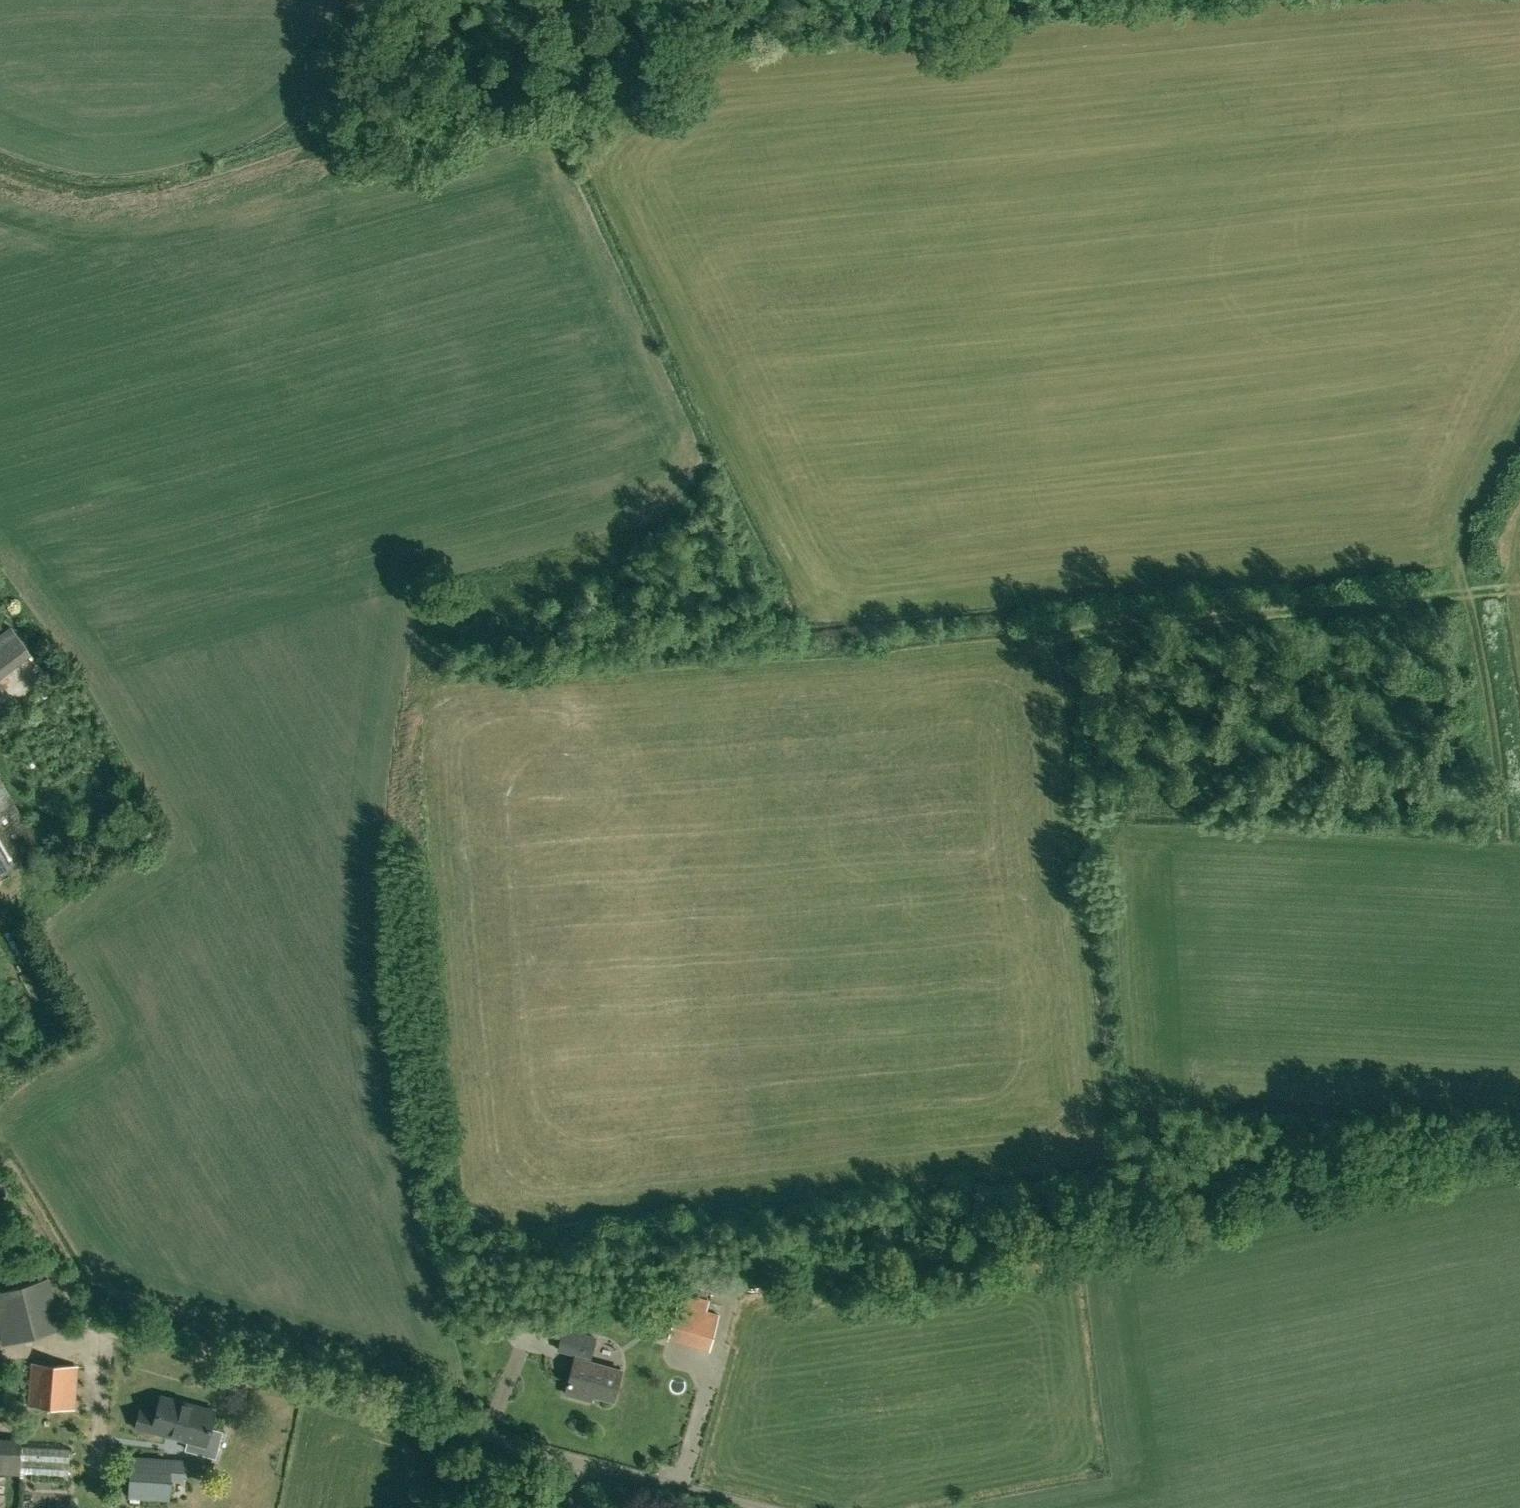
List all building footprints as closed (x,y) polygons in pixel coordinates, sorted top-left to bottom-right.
[(11,625),(0,634),(0,677),(31,654),(11,625)] [(42,848),(0,776),(0,873),(42,848)] [(47,1278),(7,1290),(22,1339),(62,1328),(47,1278)] [(719,1315),(678,1304),(669,1336),(710,1348),(719,1315)] [(575,1357),(565,1392),(587,1398),(588,1392),(614,1400),(622,1370),(589,1361),(596,1337),(564,1328),(559,1348),(577,1353),(576,1357),(575,1357)] [(30,1406),(74,1408),(77,1366),(32,1363),(30,1406)] [(161,1395),(156,1413),(140,1408),(135,1427),(152,1432),(153,1430),(206,1444),(215,1409),(161,1395)] [(0,1436),(0,1480),(19,1482),(19,1471),(21,1445),(21,1437),(0,1436)] [(71,1448),(21,1445),(19,1471),(69,1475),(71,1448)] [(184,1480),(185,1458),(130,1455),(129,1498),(170,1500),(171,1480),(184,1480)]
